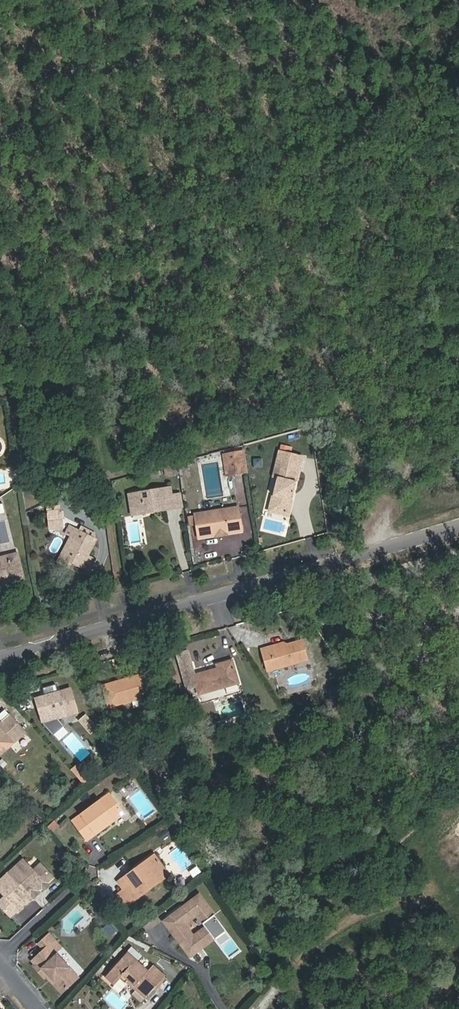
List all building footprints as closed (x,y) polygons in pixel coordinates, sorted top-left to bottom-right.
[(225,476),(248,475),(246,451),(223,453),(225,476)] [(290,491),(293,492),(302,457),(280,452),(273,476),(278,477),(269,511),(282,514),(289,510),(292,499),(288,498),(290,491)] [(253,459),(255,468),(263,467),(262,458),(253,459)] [(230,477),(230,494),(244,494),(244,477),(230,477)] [(154,509),(154,512),(165,511),(164,506),(173,504),(171,488),(129,494),(132,512),(154,509)] [(62,504),(46,506),(49,530),(64,529),(62,504)] [(236,508),(226,509),(224,513),(215,514),(212,511),(196,514),(199,538),(217,536),(219,532),(225,531),(228,534),(244,531),(239,507),(236,508)] [(96,540),(78,530),(63,557),(88,571),(94,559),(88,555),(96,540)] [(0,557),(0,562),(17,558),(15,553),(0,557)] [(1,580),(2,583),(15,579),(13,572),(20,570),(17,558),(0,562),(0,580),(1,580)] [(22,578),(20,570),(13,572),(15,579),(22,578)] [(284,646),(271,651),(276,669),(308,660),(303,641),(284,646)] [(269,646),(271,651),(284,646),(283,642),(269,646)] [(187,652),(177,655),(179,664),(189,661),(187,652)] [(233,661),(217,666),(218,669),(194,676),(189,661),(179,664),(187,689),(197,686),(199,694),(239,683),(233,661)] [(150,673),(102,686),(108,707),(155,694),(150,673)] [(71,690),(61,693),(36,700),(41,718),(66,711),(67,715),(77,712),(71,690)] [(67,715),(66,711),(41,718),(42,722),(67,715)] [(25,732),(9,714),(2,721),(3,722),(0,724),(0,755),(25,732)] [(79,764),(72,771),(81,781),(88,774),(79,764)] [(88,774),(81,781),(85,786),(93,779),(88,774)] [(109,795),(73,821),(87,840),(123,814),(109,795)] [(154,855),(117,882),(131,901),(167,875),(154,855)] [(25,859),(11,872),(35,898),(41,893),(39,891),(54,876),(42,863),(35,871),(25,859)] [(11,872),(0,883),(0,889),(7,897),(0,903),(12,916),(27,902),(29,904),(35,898),(11,872)] [(55,910),(75,894),(69,887),(49,903),(55,910)] [(200,947),(202,949),(213,941),(215,941),(225,934),(225,933),(200,897),(165,922),(190,957),(197,952),(196,950),(200,947)] [(111,936),(117,930),(109,922),(103,928),(111,936)] [(57,977),(67,988),(79,976),(56,952),(61,947),(49,934),(39,943),(45,950),(33,962),(36,965),(34,966),(40,973),(45,969),(55,979),(57,977)] [(128,952),(104,978),(113,986),(122,977),(145,998),(165,977),(153,966),(148,971),(128,952)] [(62,992),(67,988),(57,977),(55,979),(45,969),(40,973),(46,980),(48,977),(62,992)]
